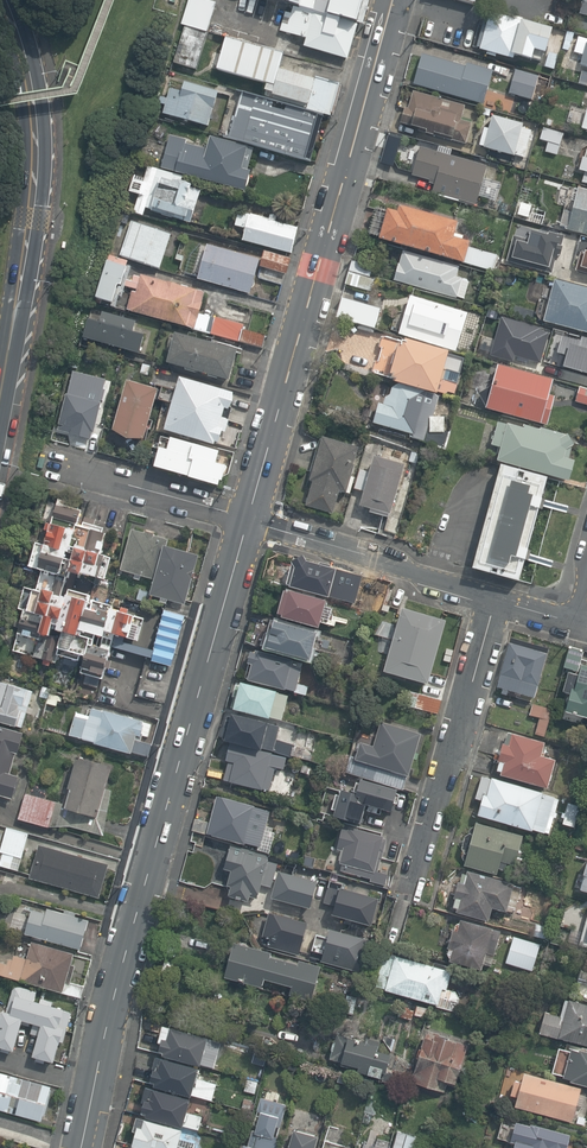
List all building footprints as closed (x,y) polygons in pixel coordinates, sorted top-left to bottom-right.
[(209,34),(219,3),(209,0),(193,0),(185,27),(209,34)] [(286,4),(358,25),(365,0),(273,0),(286,4)] [(574,11),(586,14),(586,0),(577,0),(574,11)] [(349,61),(358,25),(286,4),(281,31),(307,39),(304,48),(349,61)] [(521,22),(491,13),(481,50),(510,59),(512,54),(521,22)] [(554,31),(521,22),(512,54),(544,62),(554,31)] [(209,34),(185,27),(174,62),(197,70),(209,34)] [(573,34),(569,33),(563,52),(579,57),(576,65),(586,68),(586,38),(573,34)] [(277,86),(282,69),(286,54),(227,38),(218,69),(266,83),(277,86)] [(418,50),(409,78),(482,101),(491,73),(418,50)] [(512,64),(502,90),(529,100),(539,74),(512,64)] [(328,118),(339,84),(282,69),(277,86),(266,83),(262,99),(324,117),(328,118)] [(167,76),(158,112),(206,125),(215,89),(167,76)] [(405,100),(399,98),(391,125),(467,146),(475,118),(470,117),(472,110),(464,108),(465,102),(408,86),(405,100)] [(262,99),(242,93),(228,138),(311,162),(324,117),(262,99)] [(575,123),(586,127),(586,103),(583,101),(575,123)] [(536,126),(483,109),(472,142),(526,159),(536,126)] [(201,141),(165,132),(156,164),(240,186),(251,146),(203,134),(201,141)] [(571,165),(582,169),(579,181),(586,183),(586,139),(580,137),(571,165)] [(558,141),(544,139),(541,152),(555,155),(558,141)] [(408,175),(430,181),(426,191),(475,204),(477,194),(488,197),(495,170),(485,167),(486,162),(415,144),(408,175)] [(133,189),(129,208),(144,211),(145,207),(190,218),(197,191),(182,188),(185,178),(145,168),(143,175),(130,171),(126,187),(133,189)] [(571,185),(561,226),(586,232),(586,189),(571,185)] [(518,197),(514,213),(529,217),(533,201),(518,197)] [(449,231),(453,217),(393,200),(391,207),(378,203),(370,233),(459,259),(466,236),(449,231)] [(226,225),(237,228),(234,235),(289,250),(296,224),(231,206),(226,225)] [(134,218),(120,253),(166,270),(180,236),(134,218)] [(515,220),(506,252),(544,263),(553,231),(515,220)] [(570,263),(586,268),(586,238),(577,235),(570,263)] [(255,255),(200,238),(190,275),(248,292),(257,264),(284,272),(289,255),(258,245),(255,255)] [(457,275),(460,265),(397,248),(388,280),(464,300),(470,279),(457,275)] [(103,249),(90,293),(113,301),(118,284),(131,288),(125,306),(258,346),(263,329),(246,324),(249,314),(217,304),(214,312),(201,309),(208,286),(155,270),(154,274),(141,270),(140,275),(121,269),(125,256),(103,249)] [(349,257),(341,284),(366,291),(374,264),(349,257)] [(550,273),(536,316),(586,331),(586,284),(550,273)] [(470,309),(405,289),(392,329),(458,349),(470,309)] [(337,293),(330,313),(373,329),(380,309),(337,293)] [(131,327),(134,317),(96,305),(95,308),(86,305),(77,332),(133,351),(140,330),(131,327)] [(501,312),(485,307),(478,326),(494,332),(501,312)] [(512,322),(501,358),(546,371),(557,334),(512,322)] [(238,351),(165,328),(155,359),(229,382),(238,351)] [(432,389),(438,364),(458,368),(460,357),(440,352),(441,347),(378,331),(373,352),(382,354),(377,375),(432,389)] [(550,376),(490,359),(478,404),(538,420),(550,376)] [(233,388),(170,370),(155,423),(217,441),(233,388)] [(152,384),(121,374),(104,424),(135,435),(152,384)] [(376,392),(367,418),(409,431),(408,435),(436,444),(444,416),(433,413),(439,394),(427,391),(426,393),(389,382),(385,394),(376,392)] [(574,384),(569,401),(586,406),(586,388),(574,384)] [(60,389),(51,428),(89,437),(98,398),(60,389)] [(328,511),(335,487),(347,492),(355,465),(349,464),(355,442),(316,431),(302,477),(307,479),(300,502),(328,511)] [(146,465),(183,474),(191,444),(155,434),(146,465)] [(409,454),(370,441),(350,500),(389,513),(409,454)] [(234,456),(191,444),(183,474),(226,486),(234,456)] [(550,478),(501,465),(474,564),(523,580),(550,478)] [(5,631),(9,632),(39,640),(34,662),(101,679),(105,680),(112,651),(143,659),(168,665),(181,613),(155,607),(146,641),(133,638),(139,612),(94,597),(96,589),(64,581),(66,569),(99,578),(107,544),(100,543),(109,504),(98,501),(94,516),(84,513),(85,510),(44,500),(33,542),(27,540),(20,566),(29,568),(18,615),(10,613),(5,631)] [(184,603),(198,553),(165,544),(167,537),(131,528),(119,569),(153,578),(149,593),(184,603)] [(287,548),(277,577),(350,600),(359,572),(287,548)] [(273,583),(265,610),(310,624),(318,596),(273,583)] [(447,616),(394,601),(375,669),(428,684),(447,616)] [(261,614),(253,640),(300,655),(308,628),(261,614)] [(505,638),(490,683),(499,686),(497,691),(504,693),(506,688),(532,697),(547,651),(505,638)] [(553,688),(562,690),(557,708),(571,711),(586,716),(586,656),(580,655),(582,647),(565,643),(553,688)] [(299,678),(303,664),(288,659),(286,664),(243,651),(240,661),(244,662),(239,676),(305,695),(309,681),(299,678)] [(231,677),(223,702),(281,720),(288,695),(231,677)] [(20,725),(30,690),(0,681),(0,719),(20,725)] [(439,696),(394,686),(391,702),(435,711),(439,696)] [(493,700),(486,723),(502,728),(489,770),(547,788),(556,757),(546,753),(549,743),(540,740),(551,705),(531,699),(529,705),(519,702),(517,707),(493,700)] [(90,716),(74,712),(68,734),(147,755),(150,741),(134,736),(135,732),(147,735),(151,719),(93,703),(90,716)] [(222,709),(216,732),(293,755),(298,738),(279,733),(281,726),(222,709)] [(354,739),(348,758),(403,775),(417,730),(375,717),(367,743),(354,739)] [(9,800),(17,775),(11,774),(23,733),(0,726),(0,798),(9,800)] [(218,780),(266,793),(273,769),(281,771),(285,757),(248,748),(247,752),(224,745),(221,755),(224,756),(218,780)] [(25,790),(18,816),(47,824),(69,824),(103,833),(111,788),(105,786),(111,764),(76,755),(64,800),(25,790)] [(480,773),(469,811),(548,835),(559,797),(480,773)] [(316,808),(327,812),(356,818),(359,802),(390,809),(394,790),(354,775),(347,783),(326,778),(316,808)] [(207,793),(199,833),(264,847),(272,807),(207,793)] [(366,877),(380,832),(339,819),(325,864),(366,877)] [(468,819),(456,862),(495,873),(499,858),(510,862),(519,834),(468,819)] [(6,825),(0,846),(0,850),(1,850),(0,853),(0,864),(10,866),(13,854),(21,856),(27,831),(6,825)] [(88,896),(89,891),(98,893),(107,861),(38,842),(29,874),(35,876),(34,883),(40,885),(42,878),(63,884),(61,889),(68,891),(70,886),(80,888),(78,894),(88,896)] [(265,854),(223,842),(216,867),(222,869),(219,884),(222,885),(220,893),(250,901),(250,897),(253,898),(265,854)] [(580,849),(578,854),(573,872),(576,873),(572,888),(586,892),(586,851),(580,849)] [(510,879),(463,867),(461,873),(457,872),(455,881),(449,879),(446,893),(447,894),(444,906),(450,907),(449,910),(488,919),(489,907),(514,911),(517,896),(507,894),(510,879)] [(272,899),(308,908),(315,878),(279,869),(272,899)] [(375,897),(331,884),(324,910),(367,923),(375,897)] [(31,910),(25,935),(80,950),(88,921),(48,910),(47,914),(31,910)] [(262,945),(300,956),(309,923),(271,912),(262,945)] [(500,929),(454,916),(450,930),(445,928),(441,945),(443,945),(440,955),(444,956),(444,959),(478,969),(480,963),(489,966),(500,929)] [(357,934),(323,925),(314,959),(347,968),(357,934)] [(538,942),(510,934),(502,961),(530,969),(538,942)] [(268,950),(225,938),(215,973),(239,980),(238,984),(256,990),(260,978),(309,992),(317,967),(266,955),(268,950)] [(79,998),(83,986),(60,980),(68,953),(28,941),(23,958),(10,954),(7,964),(0,962),(0,974),(79,998)] [(445,968),(380,951),(371,986),(436,1003),(445,968)] [(61,1007),(33,999),(36,989),(13,982),(9,996),(14,997),(10,1011),(2,1008),(0,1014),(0,1045),(13,1049),(22,1017),(40,1023),(31,1053),(54,1059),(64,1025),(56,1023),(61,1007)] [(563,994),(557,1015),(542,1011),(536,1032),(578,1044),(586,1047),(586,1001),(563,994)] [(152,1052),(199,1065),(212,1068),(218,1046),(198,1041),(200,1031),(153,1018),(146,1045),(153,1047),(152,1052)] [(387,1036),(385,1043),(338,1032),(336,1040),(330,1038),(325,1058),(355,1065),(353,1070),(379,1076),(385,1052),(392,1054),(396,1039),(387,1036)] [(429,1037),(413,1032),(403,1069),(408,1070),(406,1079),(427,1085),(429,1076),(449,1081),(459,1047),(453,1046),(455,1039),(430,1032),(429,1037)] [(567,1044),(558,1076),(586,1084),(586,1050),(567,1044)] [(199,1065),(152,1052),(145,1050),(138,1076),(142,1078),(141,1083),(190,1096),(211,1102),(216,1083),(196,1078),(199,1065)] [(511,1078),(507,1076),(504,1089),(508,1090),(504,1103),(568,1121),(577,1087),(514,1068),(511,1078)] [(40,1119),(50,1084),(0,1070),(0,1108),(40,1119)] [(190,1096),(141,1083),(136,1082),(129,1108),(134,1109),(133,1114),(179,1126),(191,1129),(196,1112),(186,1110),(190,1096)] [(276,1124),(272,1123),(274,1114),(253,1108),(246,1133),(243,1132),(240,1143),(234,1141),(233,1147),(270,1147),(276,1124)] [(175,1141),(179,1126),(133,1114),(128,1112),(120,1142),(142,1147),(191,1147),(192,1145),(175,1141)] [(574,1142),(566,1140),(568,1133),(498,1112),(491,1137),(505,1141),(503,1147),(572,1147),(574,1142)] [(313,1133),(288,1127),(282,1147),(309,1147),(313,1133)] [(390,1130),(385,1147),(413,1147),(416,1138),(390,1130)] [(347,1146),(321,1139),(318,1147),(347,1147),(347,1146)]
